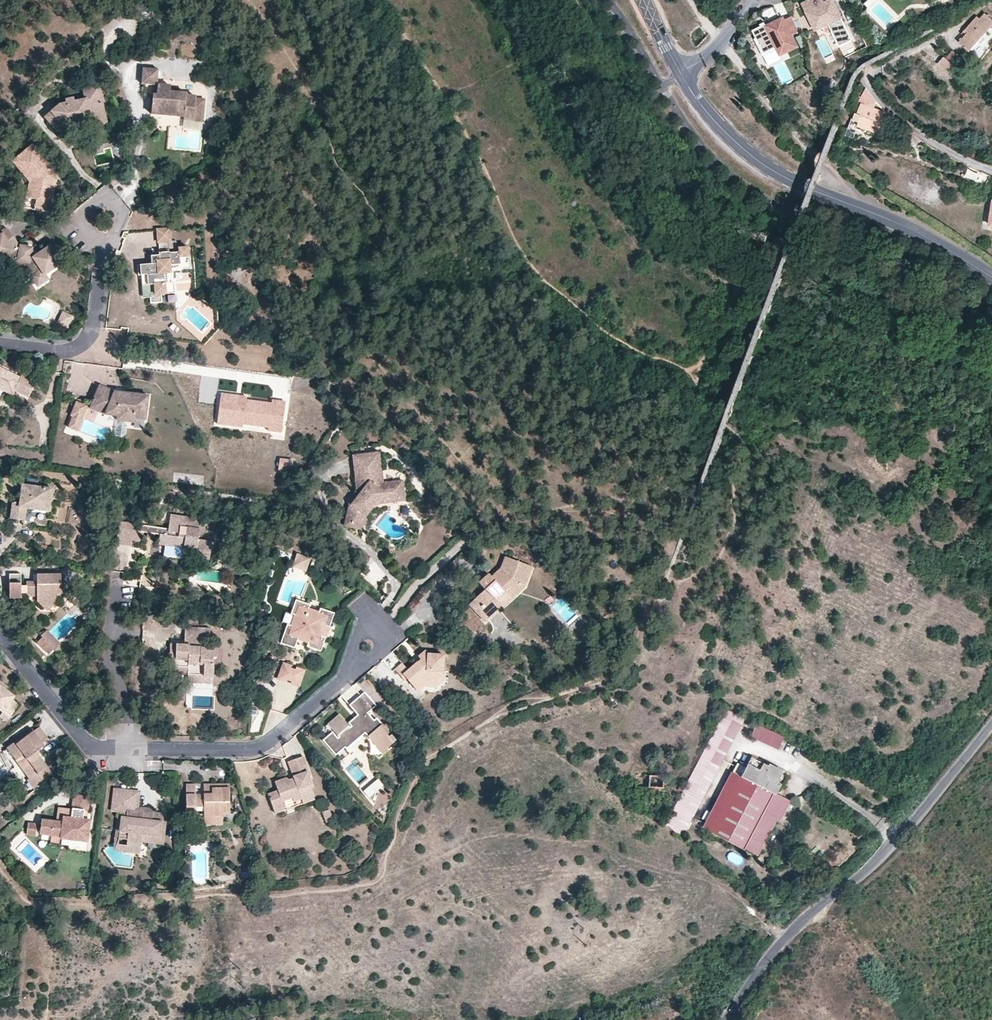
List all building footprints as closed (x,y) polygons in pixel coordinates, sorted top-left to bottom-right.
[(801,5),(815,33),(828,26),(839,48),(851,42),(831,1),(824,4),(822,0),(812,0),(801,5)] [(985,13),(981,18),(978,17),(966,31),(968,32),(959,43),(969,51),(991,26),(991,19),(985,13)] [(783,19),(753,33),(764,56),(776,51),(780,59),(799,50),(793,38),(800,35),(793,19),(785,23),(783,19)] [(945,57),(938,65),(950,75),(957,67),(956,66),(959,61),(957,60),(960,57),(953,51),(946,58),(945,57)] [(180,120),(202,122),(204,100),(195,99),(195,97),(186,96),(186,93),(170,93),(170,86),(158,85),(159,70),(143,69),(141,84),(150,85),(154,85),(153,95),(149,95),(148,114),(181,116),(180,120)] [(104,112),(98,86),(87,89),(89,96),(84,97),(85,99),(74,102),(73,98),(65,100),(67,107),(63,108),(60,105),(46,117),(57,130),(64,125),(66,123),(68,123),(67,119),(78,116),(79,122),(90,119),(90,116),(104,112)] [(876,102),(866,88),(860,101),(874,106),(876,102)] [(886,113),(862,104),(856,120),(859,122),(859,126),(876,132),(881,130),(882,126),(885,128),(886,122),(884,120),(886,113)] [(106,121),(104,112),(90,116),(90,119),(79,122),(80,127),(88,125),(106,121)] [(79,122),(78,116),(67,119),(68,123),(66,123),(64,125),(64,126),(78,124),(79,122)] [(58,178),(47,166),(50,163),(33,143),(17,157),(36,180),(32,198),(37,199),(35,209),(51,212),(58,178)] [(32,198),(36,180),(17,157),(12,161),(30,181),(26,197),(32,198)] [(59,173),(50,163),(47,166),(58,178),(59,173)] [(991,177),(984,173),(976,184),(985,187),(991,177)] [(160,240),(169,240),(172,240),(171,227),(158,228),(159,240),(160,240)] [(58,257),(51,246),(42,252),(33,251),(29,253),(23,253),(20,248),(18,248),(18,243),(10,230),(4,229),(0,232),(2,235),(0,236),(0,259),(1,259),(6,255),(9,253),(12,259),(9,260),(8,267),(12,273),(33,276),(39,271),(43,272),(45,274),(47,273),(57,267),(52,261),(58,257)] [(169,240),(160,240),(160,250),(159,250),(159,254),(160,262),(152,263),(137,264),(138,274),(142,274),(143,284),(154,283),(155,293),(150,293),(151,296),(151,302),(162,301),(161,293),(169,292),(169,282),(168,271),(170,271),(171,267),(181,266),(181,264),(190,263),(190,253),(188,254),(188,246),(179,246),(180,251),(170,251),(169,240)] [(151,255),(152,263),(160,262),(159,254),(151,255)] [(57,267),(63,263),(58,257),(52,261),(57,267)] [(39,271),(33,276),(39,286),(50,279),(47,273),(45,274),(43,272),(39,271)] [(143,296),(151,296),(150,293),(155,293),(154,283),(143,284),(143,296)] [(76,315),(65,311),(60,322),(67,325),(73,322),(76,315)] [(27,398),(35,382),(21,375),(20,378),(0,367),(0,390),(8,394),(12,393),(13,391),(27,398)] [(101,404),(106,389),(98,386),(90,410),(106,415),(109,407),(101,404)] [(149,395),(114,392),(106,389),(101,404),(109,407),(106,415),(118,416),(118,420),(127,421),(135,422),(136,418),(146,419),(149,395)] [(246,395),(220,392),(216,423),(242,426),(243,424),(267,426),(267,430),(281,431),(285,400),(272,399),(271,402),(246,399),(246,395)] [(82,422),(87,408),(76,405),(71,418),(73,419),(69,430),(74,432),(78,421),(82,422)] [(126,435),(127,421),(118,420),(116,436),(121,439),(126,435)] [(398,493),(399,502),(405,501),(403,481),(389,482),(389,486),(383,486),(383,483),(379,484),(378,471),(382,471),(380,453),(365,454),(367,473),(359,474),(360,489),(362,491),(357,496),(357,497),(349,505),(347,507),(344,522),(361,525),(363,516),(375,502),(378,504),(385,504),(384,494),(398,493)] [(367,473),(365,454),(353,455),(357,496),(362,491),(360,489),(359,474),(367,473)] [(279,458),(278,469),(289,470),(291,459),(279,458)] [(42,504),(50,505),(52,489),(22,485),(19,504),(13,503),(10,519),(24,521),(27,508),(41,510),(42,504)] [(384,494),(385,504),(399,502),(398,493),(384,494)] [(349,505),(357,497),(353,496),(348,501),(349,505)] [(201,557),(209,558),(211,542),(197,540),(200,520),(170,515),(168,528),(167,535),(160,534),(158,544),(183,549),(183,554),(195,556),(201,557)] [(133,531),(134,524),(119,522),(116,544),(131,546),(132,541),(139,541),(141,531),(133,531)] [(153,533),(160,534),(167,535),(168,528),(134,524),(133,531),(141,531),(148,532),(147,536),(153,537),(153,533)] [(311,559),(298,554),(293,567),(306,571),(311,559)] [(470,604),(486,621),(503,606),(497,600),(517,582),(526,585),(531,566),(505,557),(501,569),(492,577),(490,574),(484,580),(487,583),(483,587),(485,590),(470,604)] [(25,596),(25,589),(20,589),(20,576),(9,576),(8,600),(20,601),(20,596),(25,596)] [(25,596),(36,597),(36,605),(42,610),(50,610),(56,605),(55,603),(59,603),(66,596),(66,595),(68,593),(62,586),(59,586),(59,577),(36,577),(36,585),(25,585),(25,589),(25,596)] [(497,600),(503,606),(526,585),(517,582),(497,600)] [(308,647),(322,652),(327,638),(321,636),(325,626),(330,628),(335,613),(321,609),(319,614),(309,611),(311,605),(297,600),(292,614),(298,616),(294,626),(288,625),(282,643),(296,649),(300,638),(310,641),(308,647)] [(321,636),(327,638),(330,628),(325,626),(321,636)] [(203,676),(213,677),(214,664),(213,664),(213,658),(217,658),(217,648),(201,647),(202,639),(209,639),(210,629),(185,628),(184,638),(195,639),(194,647),(189,647),(189,645),(184,645),(170,644),(170,656),(176,656),(175,666),(188,667),(187,674),(203,674),(203,676)] [(43,638),(55,650),(60,645),(47,632),(42,637),(43,638)] [(55,650),(43,638),(37,644),(49,656),(55,650)] [(195,639),(184,638),(184,645),(189,645),(189,647),(194,647),(195,639)] [(409,679),(420,691),(428,684),(436,685),(443,680),(443,671),(445,672),(446,656),(430,656),(426,652),(420,657),(423,661),(420,664),(419,663),(410,671),(403,664),(396,670),(406,681),(409,679)] [(279,679),(287,683),(288,679),(292,670),(293,667),(284,664),(279,679)] [(297,672),(293,681),(292,684),(300,687),(306,671),(298,669),(297,672)] [(292,670),(288,679),(293,681),(297,672),(292,670)] [(187,683),(212,684),(213,677),(203,676),(203,674),(187,674),(187,683)] [(15,697),(5,690),(0,686),(0,710),(3,712),(0,716),(0,717),(6,722),(9,717),(10,718),(20,705),(13,700),(15,697)] [(388,749),(397,741),(379,719),(376,722),(369,714),(378,707),(366,693),(351,706),(359,715),(350,723),(353,727),(352,729),(340,715),(329,725),(341,738),(339,739),(334,733),(324,742),(337,757),(346,749),(347,751),(366,734),(379,748),(384,744),(388,749)] [(666,827),(679,837),(742,718),(727,711),(709,743),(690,780),(666,827)] [(778,750),(784,737),(757,725),(751,737),(778,750)] [(30,764),(23,770),(30,778),(27,780),(35,790),(54,776),(39,757),(38,751),(45,745),(44,743),(49,739),(39,727),(34,731),(32,729),(7,749),(16,760),(23,755),(30,764)] [(397,741),(388,749),(384,744),(379,748),(388,759),(393,754),(391,753),(401,745),(397,741)] [(23,755),(16,760),(23,770),(30,764),(23,755)] [(305,805),(315,801),(310,787),(313,786),(309,778),(311,778),(304,758),(289,763),(296,783),(297,785),(291,787),(290,785),(288,779),(275,784),(278,791),(268,794),(274,809),(284,806),(283,802),(294,799),(295,802),(303,799),(305,805)] [(777,768),(770,765),(769,766),(752,758),(742,777),(731,772),(702,828),(746,851),(746,850),(758,856),(776,821),(779,822),(790,801),(778,795),(783,785),(780,783),(785,773),(777,768)] [(650,777),(636,776),(636,788),(649,789),(650,777)] [(650,777),(649,789),(663,790),(664,778),(650,777)] [(384,785),(378,778),(364,790),(369,796),(384,785)] [(212,789),(229,789),(229,785),(204,785),(204,795),(212,795),(212,789)] [(204,816),(222,816),(222,814),(230,814),(229,789),(212,789),(212,795),(204,795),(196,795),(195,799),(186,799),(187,817),(196,817),(196,808),(204,808),(204,816)] [(148,836),(147,841),(159,843),(160,836),(159,836),(159,833),(157,833),(158,824),(159,825),(160,822),(161,822),(162,816),(151,814),(151,816),(145,815),(145,812),(135,811),(136,805),(130,804),(131,792),(116,791),(115,804),(124,805),(123,810),(128,811),(127,820),(124,820),(123,829),(120,829),(119,840),(128,841),(127,844),(140,846),(141,840),(141,835),(142,830),(148,831),(148,836)] [(61,837),(61,839),(88,842),(90,820),(83,819),(84,811),(88,811),(89,796),(74,795),(71,818),(63,817),(62,822),(42,819),(41,825),(27,823),(26,835),(35,836),(37,829),(41,829),(40,835),(51,836),(61,837)] [(284,806),(274,809),(275,814),(286,811),(284,806)] [(332,822),(329,811),(323,813),(326,824),(332,822)] [(222,816),(204,816),(204,825),(222,825),(222,816)] [(61,837),(51,836),(50,845),(60,846),(61,839),(61,837)] [(128,841),(119,840),(118,848),(118,851),(121,852),(139,854),(140,846),(127,844),(128,841)]
